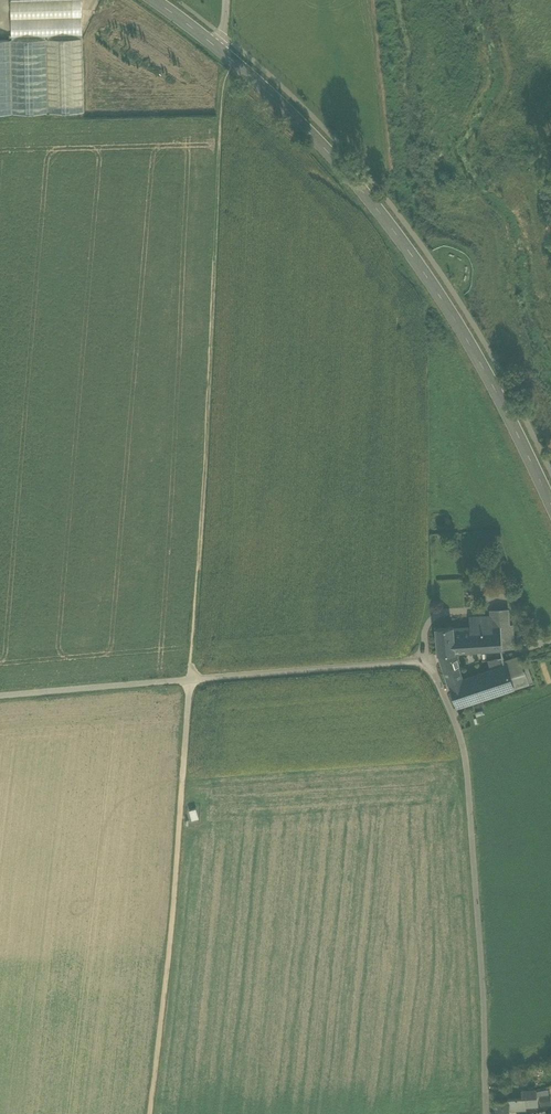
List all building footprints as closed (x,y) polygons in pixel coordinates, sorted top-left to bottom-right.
[(11,19),(83,17),(82,0),(37,0),(11,0),(11,19)] [(12,40),(83,39),(83,17),(11,19),(12,40)] [(85,113),(83,39),(12,40),(0,40),(0,114),(85,113)] [(477,575),(477,581),(477,591),(488,591),(488,575),(477,575)] [(465,590),(477,591),(477,581),(465,580),(465,590)] [(491,608),(491,615),(492,626),(509,625),(507,607),(491,608)] [(511,646),(509,625),(492,626),(491,615),(468,617),(469,628),(471,650),(511,646)] [(435,627),(438,652),(452,651),(471,650),(469,628),(453,629),(453,626),(435,627)] [(504,657),(511,656),(510,647),(503,648),(504,657)] [(438,652),(442,664),(455,660),(452,651),(438,652)] [(519,654),(503,660),(504,663),(505,665),(519,660),(520,664),(523,663),(519,654)] [(487,660),(490,668),(504,663),(503,660),(502,656),(487,660)] [(462,678),(455,660),(442,664),(449,683),(462,678)] [(519,660),(505,665),(513,688),(527,683),(520,664),(519,660)] [(523,663),(520,664),(527,683),(532,681),(525,662),(523,663)] [(490,668),(462,678),(449,683),(457,708),(513,688),(505,665),(504,663),(490,668)] [(537,1097),(540,1097),(539,1095),(549,1094),(548,1089),(536,1091),(537,1097)] [(521,1091),(522,1098),(537,1097),(536,1091),(536,1090),(521,1091)] [(539,1095),(540,1097),(540,1106),(550,1105),(550,1099),(550,1094),(549,1094),(539,1095)] [(538,1106),(537,1097),(522,1098),(508,1099),(509,1108),(538,1106)] [(496,1113),(509,1113),(509,1108),(508,1099),(495,1100),(496,1113)]
